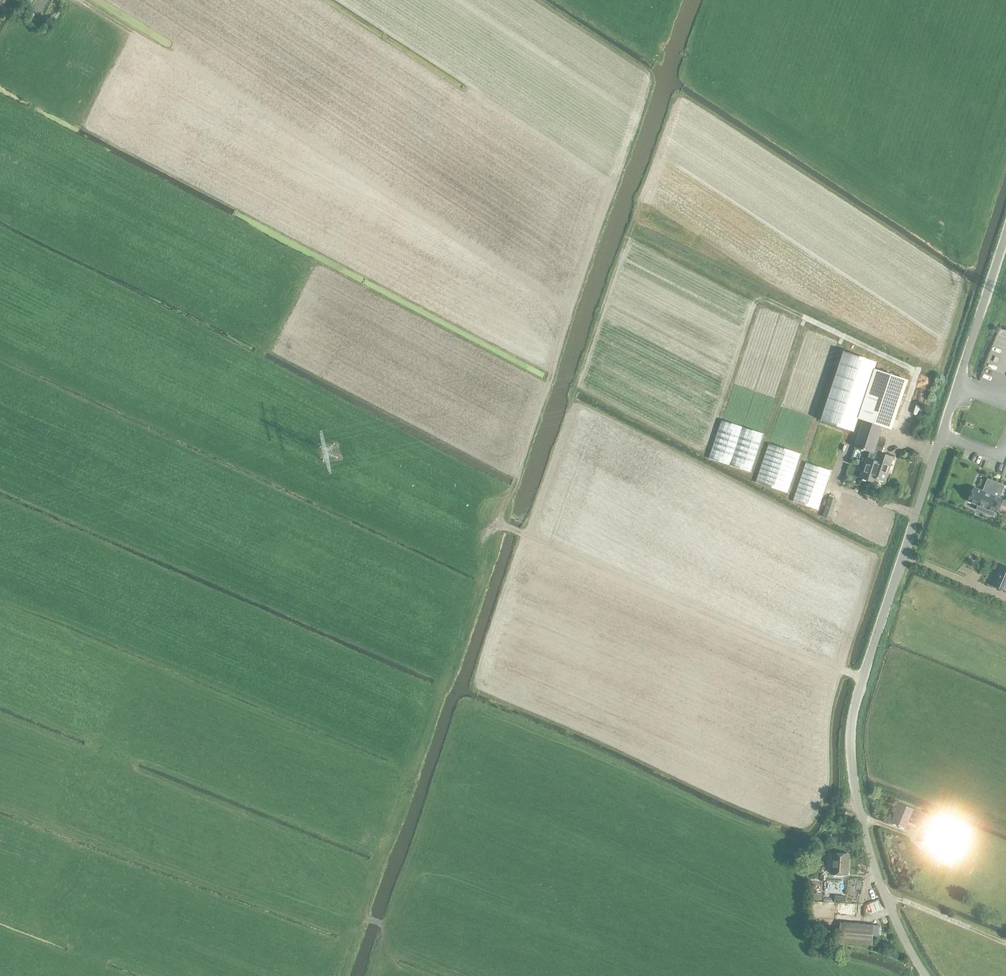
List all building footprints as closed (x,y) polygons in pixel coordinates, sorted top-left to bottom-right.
[(758,306),(747,345),(790,357),(801,318),(758,306)] [(806,328),(795,367),(827,377),(838,337),(806,328)] [(845,350),(821,420),(854,432),(879,362),(845,350)] [(864,421),(855,446),(870,452),(868,458),(866,457),(859,476),(874,482),(874,481),(873,481),(874,477),(884,481),(893,457),(880,452),(882,447),(883,447),(886,439),(879,437),(882,428),(883,426),(893,430),(911,381),(878,369),(860,418),(865,420),(864,421)] [(970,501),(979,505),(978,507),(986,510),(987,508),(996,512),(998,507),(1000,503),(999,503),(1001,499),(999,498),(1004,487),(988,480),(983,491),(975,488),(973,493),(973,492),(971,496),(972,496),(970,501)] [(831,518),(838,500),(829,497),(823,516),(831,518)] [(1005,591),(1005,566),(1002,565),(993,586),(1005,591)] [(929,815),(922,811),(898,801),(893,814),(895,815),(892,823),(906,829),(909,822),(916,825),(916,824),(924,828),(929,815)] [(958,824),(959,822),(935,812),(931,821),(955,830),(958,824)] [(970,829),(958,824),(955,830),(931,821),(922,842),(959,857),(970,829)] [(833,853),(832,862),(831,873),(848,874),(849,854),(833,853)] [(839,942),(843,942),(872,945),(874,925),(840,922),(839,942)]
